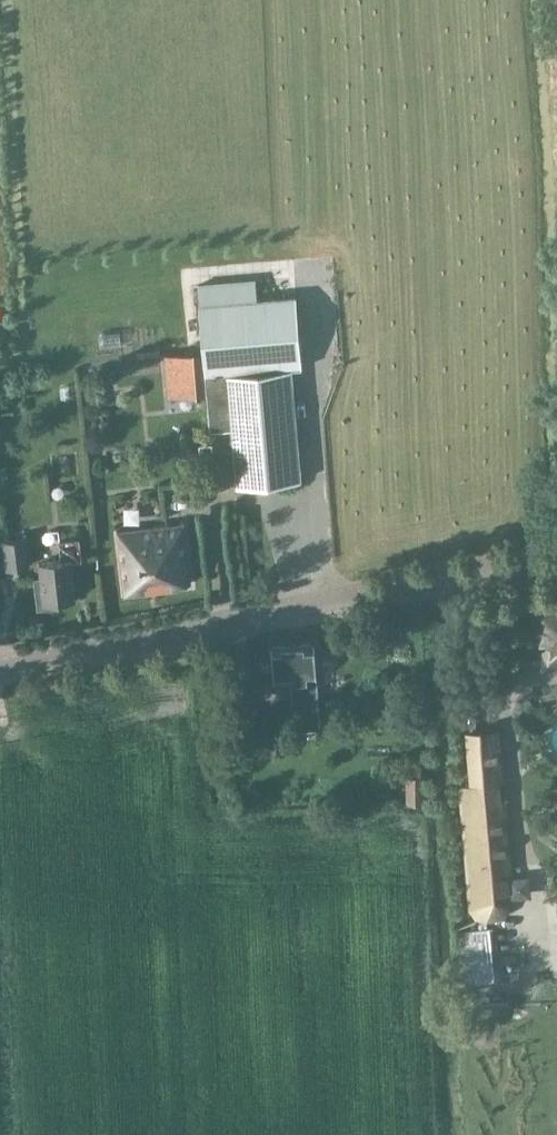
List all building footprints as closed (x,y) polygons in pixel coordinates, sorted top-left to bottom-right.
[(257,298),(198,303),(210,430),(232,428),(237,485),(301,480),(290,368),(305,366),(298,294),(257,298)] [(184,523),(138,528),(118,531),(125,593),(178,588),(178,583),(191,582),(184,523)] [(6,569),(31,566),(27,536),(3,539),(6,569)] [(82,558),(79,538),(60,540),(62,559),(41,561),(42,577),(35,577),(39,607),(64,604),(63,598),(76,596),(71,559),(82,558)] [(525,607),(536,672),(547,670),(546,663),(556,661),(556,602),(525,607)] [(276,690),(276,681),(296,679),(297,722),(320,720),(317,677),(315,643),(272,646),(275,679),(266,680),(267,691),(276,690)] [(244,684),(226,686),(229,713),(248,710),(244,684)] [(467,731),(471,782),(459,784),(470,908),(476,917),(485,920),(494,920),(501,919),(508,913),(513,903),(509,876),(515,874),(508,799),(504,799),(502,782),(507,781),(502,729),(467,731)] [(425,775),(406,775),(407,801),(425,801),(425,775)]
